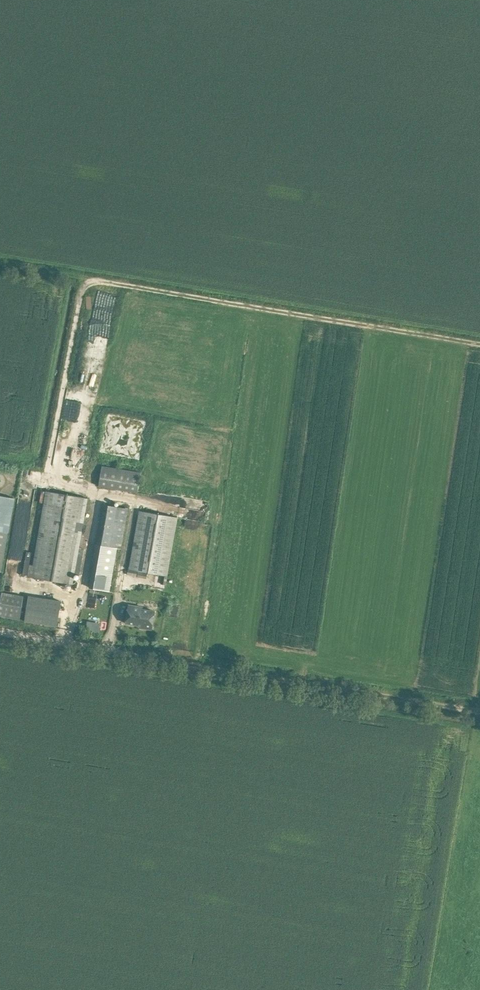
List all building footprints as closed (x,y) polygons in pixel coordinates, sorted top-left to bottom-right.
[(109,334),(112,311),(97,310),(94,333),(109,334)] [(77,438),(82,395),(67,393),(62,436),(77,438)] [(142,491),(144,470),(104,466),(103,488),(142,491)] [(28,563),(34,564),(34,565),(30,564),(28,576),(75,585),(76,580),(73,579),(74,573),(79,574),(84,548),(79,547),(87,498),(47,491),(37,549),(30,548),(28,563)] [(128,508),(102,503),(91,563),(94,563),(90,587),(109,591),(117,548),(121,549),(128,508)] [(177,517),(139,510),(129,569),(167,576),(176,524),(177,517)] [(1,572),(8,533),(0,531),(0,571),(1,572)] [(61,601),(45,598),(41,623),(47,624),(58,626),(61,601)] [(152,629),(155,611),(143,609),(143,607),(129,605),(127,614),(125,615),(124,620),(126,622),(126,623),(140,625),(140,626),(141,626),(141,627),(152,629)]
